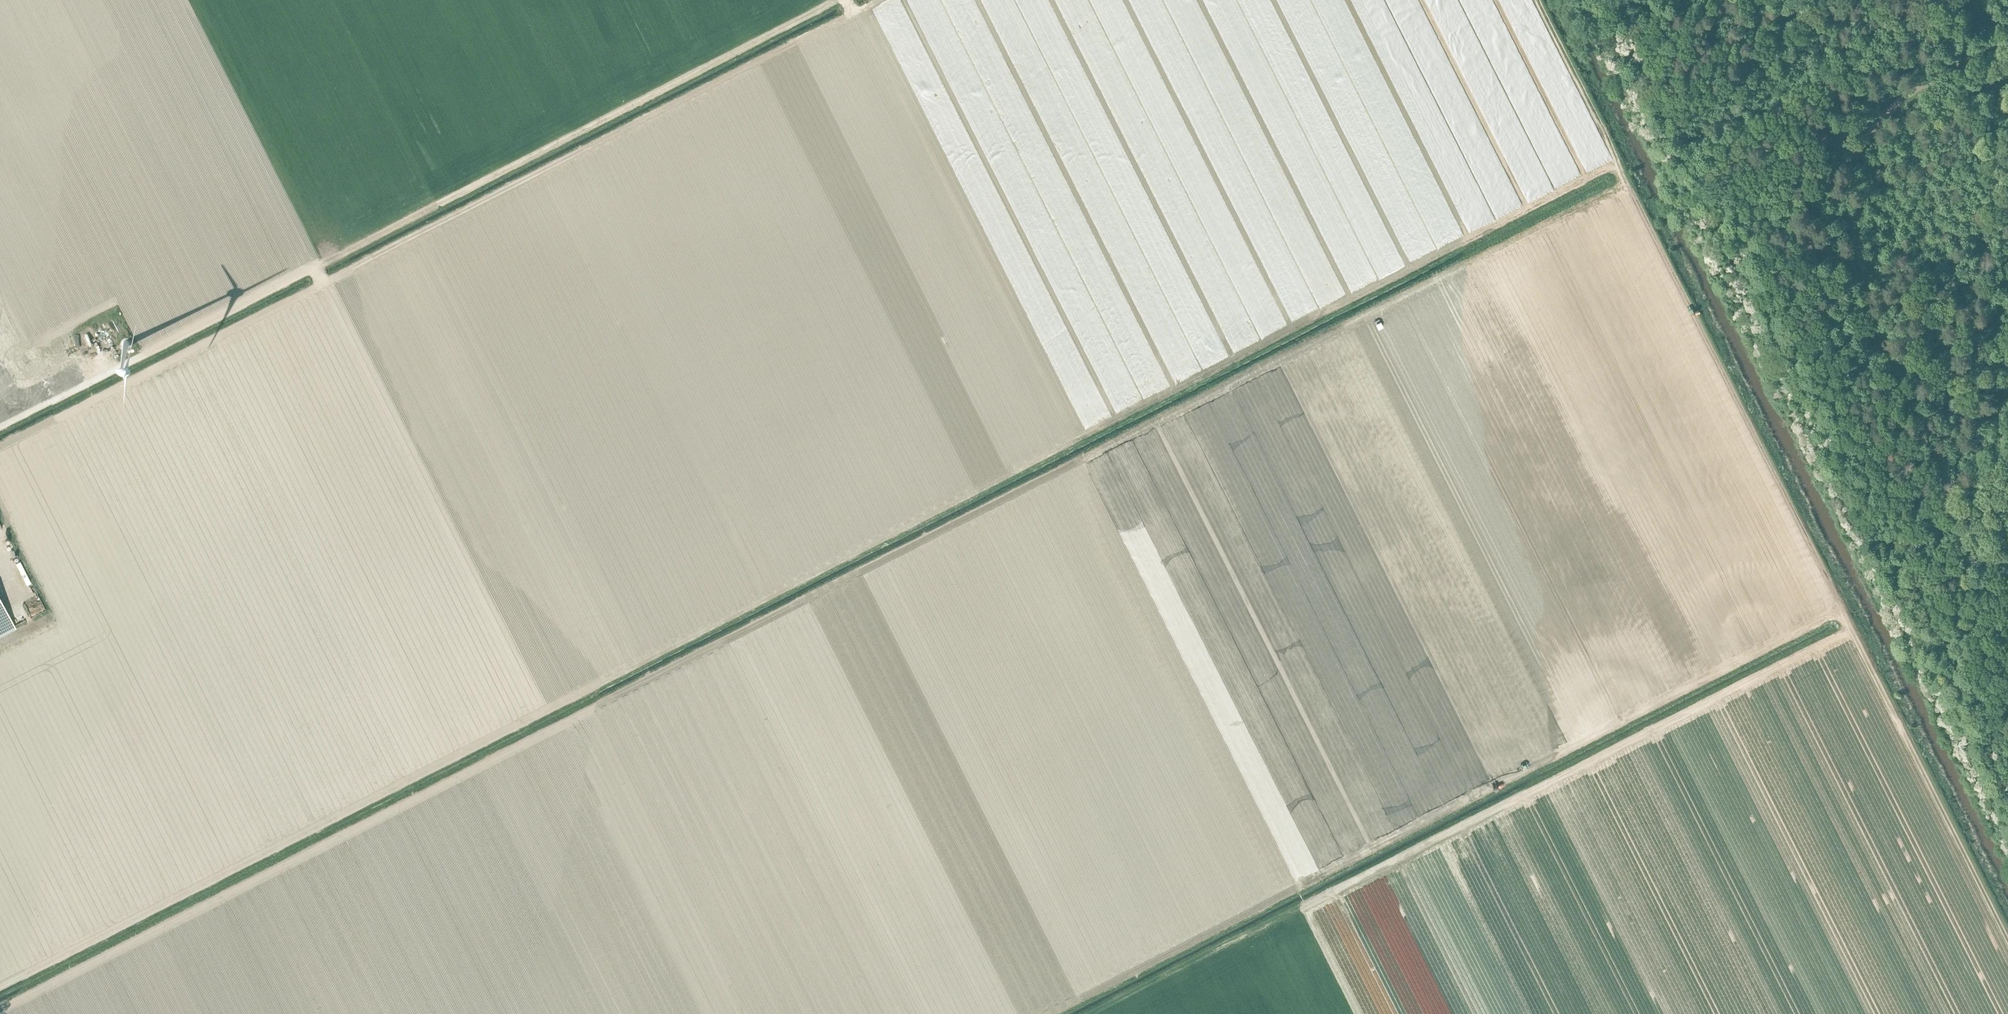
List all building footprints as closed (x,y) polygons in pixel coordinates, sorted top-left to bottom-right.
[(1982,406),(1979,412),(1986,416),(1989,409),(1982,406)] [(15,626),(0,597),(0,634),(15,626)]
